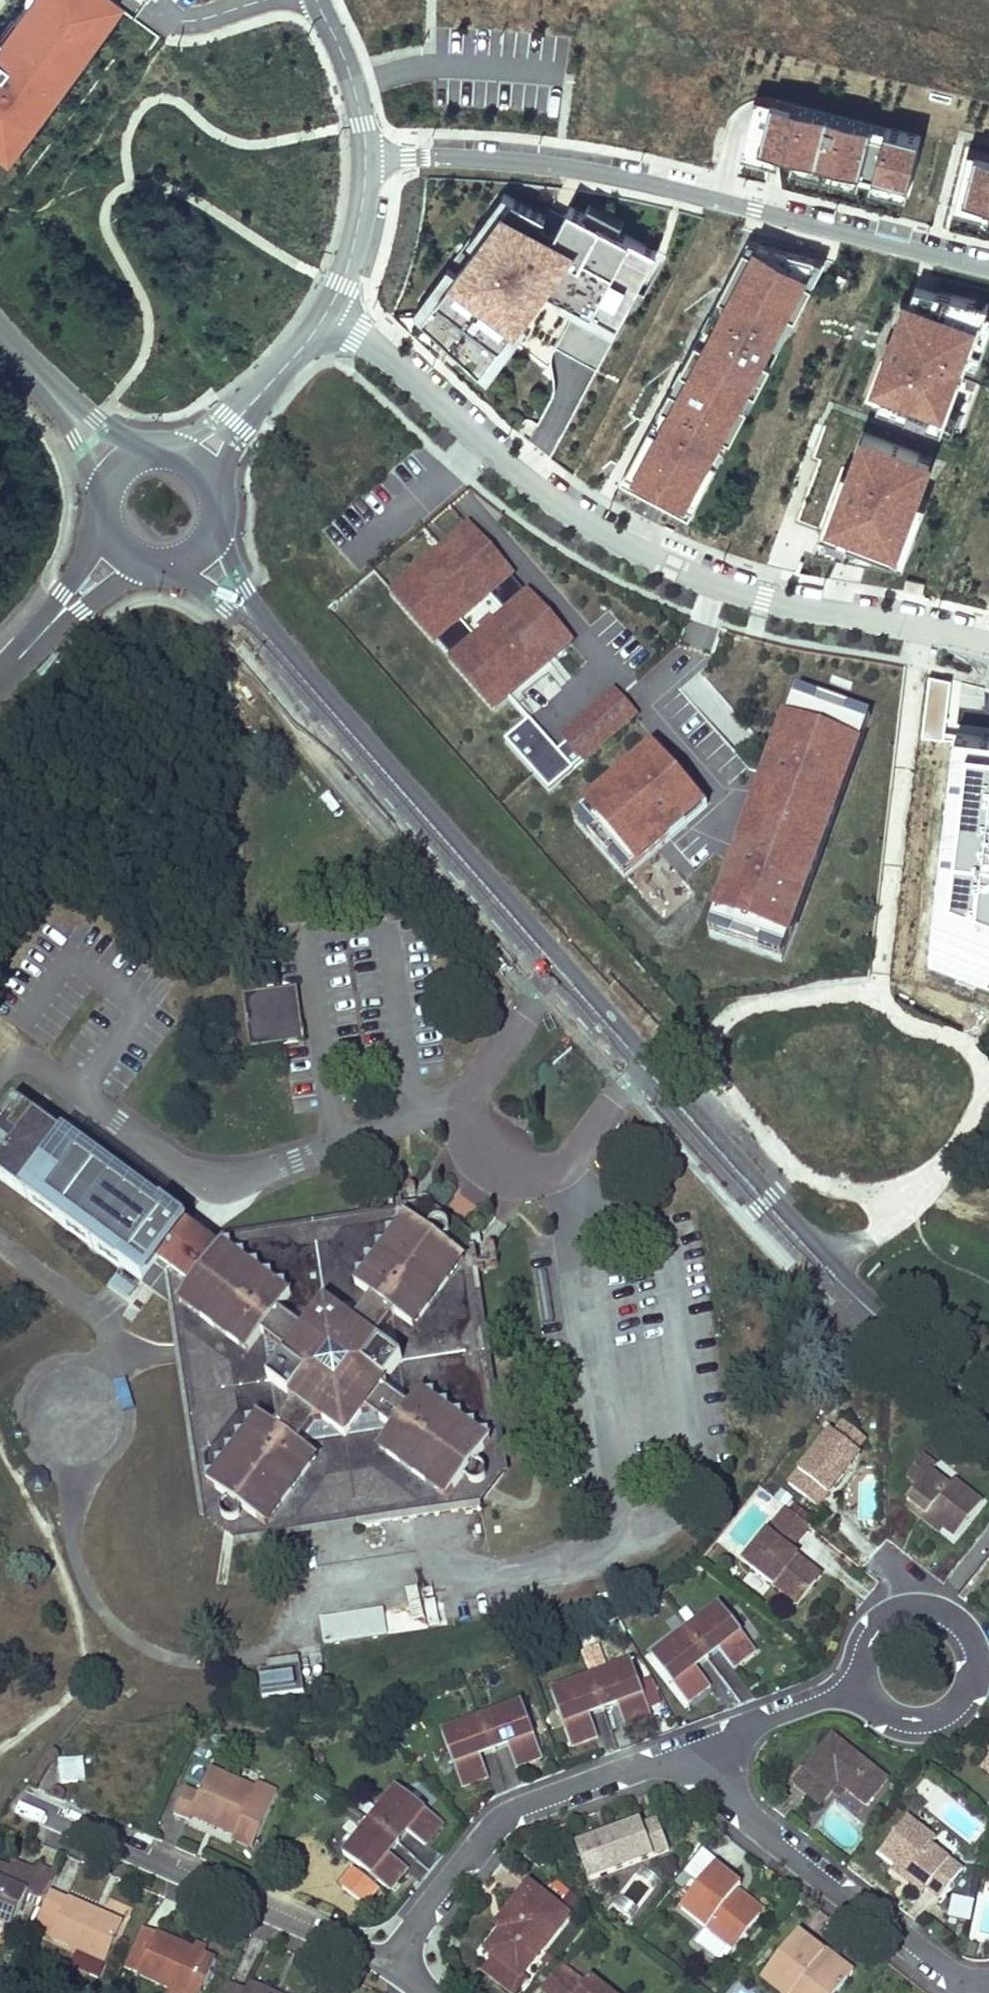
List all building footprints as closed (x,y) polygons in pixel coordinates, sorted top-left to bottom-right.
[(116,0),(29,0),(2,35),(0,38),(0,158),(6,162),(123,6),(116,0)] [(933,137),(758,92),(743,152),(918,196),(933,137)] [(974,149),(960,207),(988,214),(988,153),(974,149)] [(557,225),(502,189),(447,269),(532,329),(518,344),(548,364),(560,345),(579,357),(594,367),(666,256),(623,229),(626,224),(593,203),(587,213),(572,203),(557,225)] [(758,236),(685,369),(754,403),(833,255),(758,236)] [(532,329),(447,269),(415,312),(491,380),(518,344),(532,329)] [(922,285),(918,298),(907,295),(870,400),(950,428),(972,366),(981,369),(988,347),(988,308),(940,291),(922,285)] [(754,403),(685,369),(622,481),(656,500),(693,520),(754,403)] [(528,417),(522,430),(532,436),(539,423),(528,417)] [(941,460),(867,432),(852,473),(845,470),(817,547),(858,555),(911,565),(933,503),(927,500),(941,460)] [(809,493),(800,517),(822,524),(830,500),(809,493)] [(699,673),(684,686),(739,746),(753,733),(699,673)] [(617,691),(560,739),(569,749),(585,769),(642,721),(617,691)] [(878,722),(799,695),(718,927),(796,955),(878,722)] [(561,756),(532,724),(507,746),(552,797),(577,775),(561,756)] [(585,769),(569,749),(561,756),(577,775),(585,769)] [(715,815),(660,752),(588,814),(643,877),(665,858),(715,815)] [(251,1049),(304,1041),(297,988),(244,995),(251,1049)] [(0,1124),(0,1143),(13,1152),(37,1120),(17,1105),(0,1124)] [(178,1342),(188,1341),(215,1519),(218,1518),(235,1531),(236,1534),(358,1516),(360,1526),(482,1507),(480,1492),(491,1477),(505,1475),(473,1263),(478,1262),(476,1247),(471,1247),(469,1236),(457,1237),(433,1220),(431,1207),(419,1209),(418,1204),(403,1206),(404,1211),(192,1243),(182,1236),(188,1226),(164,1209),(162,1211),(158,1217),(100,1174),(104,1168),(37,1120),(13,1152),(0,1170),(0,1180),(62,1226),(66,1220),(130,1268),(126,1273),(144,1286),(157,1268),(168,1276),(173,1307),(172,1307),(178,1342)] [(162,1211),(104,1168),(100,1174),(158,1217),(162,1211)] [(472,1235),(431,1205),(431,1207),(433,1220),(457,1237),(469,1236),(472,1235)] [(130,1268),(66,1220),(62,1226),(126,1273),(130,1268)] [(168,1276),(157,1268),(144,1286),(172,1307),(173,1307),(168,1276)] [(835,1434),(856,1451),(866,1440),(844,1423),(835,1434)] [(788,1485),(818,1508),(860,1454),(856,1451),(835,1434),(830,1431),(788,1485)] [(919,1486),(907,1501),(911,1504),(943,1529),(954,1538),(982,1502),(954,1480),(949,1486),(932,1471),(936,1466),(924,1456),(907,1477),(919,1486)] [(48,1476),(41,1471),(33,1472),(28,1478),(29,1486),(35,1491),(43,1490),(48,1484),(48,1476)] [(505,1475),(491,1477),(480,1492),(482,1507),(505,1475)] [(943,1529),(911,1504),(908,1508),(939,1533),(943,1529)] [(810,1527),(786,1508),(744,1562),(798,1606),(817,1582),(792,1562),(798,1556),(791,1551),(810,1527)] [(235,1531),(218,1518),(215,1519),(236,1534),(235,1531)] [(817,1582),(822,1575),(798,1556),(792,1562),(817,1582)] [(652,1657),(688,1704),(710,1686),(696,1668),(719,1650),(733,1669),(756,1651),(720,1605),(652,1657)] [(318,1615),(321,1642),(386,1637),(383,1610),(318,1615)] [(300,1663),(299,1658),(270,1662),(271,1668),(300,1663)] [(551,1692),(571,1747),(598,1737),(590,1715),(617,1705),(625,1727),(652,1717),(632,1662),(551,1692)] [(442,1732),(462,1788),(489,1778),(481,1756),(508,1746),(516,1768),(543,1758),(522,1703),(442,1732)] [(887,1779),(833,1736),(793,1785),(820,1806),(838,1784),(866,1806),(887,1779)] [(980,1770),(988,1776),(988,1758),(980,1770)] [(83,1759),(59,1761),(61,1783),(85,1781),(83,1759)] [(189,1821),(191,1816),(235,1836),(236,1836),(240,1827),(258,1836),(277,1792),(257,1783),(255,1789),(211,1769),(200,1794),(186,1788),(175,1815),(189,1821)] [(344,1855),(390,1891),(408,1869),(389,1854),(407,1832),(426,1846),(443,1824),(397,1787),(344,1855)] [(908,1817),(880,1853),(895,1865),(912,1878),(940,1899),(963,1870),(931,1846),(936,1839),(908,1817)] [(640,1820),(576,1844),(589,1881),(669,1851),(657,1819),(642,1824),(640,1820)] [(253,1849),(258,1836),(240,1827),(236,1836),(235,1836),(233,1840),(253,1849)] [(32,1881),(36,1872),(11,1862),(8,1871),(32,1881)] [(761,1916),(742,1900),(738,1904),(731,1898),(737,1890),(741,1885),(715,1865),(681,1909),(707,1929),(700,1937),(701,1944),(724,1962),(761,1916)] [(912,1878),(895,1865),(888,1874),(905,1887),(912,1878)] [(0,1867),(0,1923),(13,1928),(24,1902),(42,1910),(46,1901),(50,1891),(57,1877),(37,1869),(36,1872),(32,1881),(8,1871),(0,1867)] [(553,1881),(544,1894),(571,1914),(580,1901),(553,1881)] [(520,1977),(569,1914),(529,1884),(507,1913),(513,1917),(502,1930),(487,1951),(520,1977)] [(737,1890),(731,1898),(738,1904),(742,1900),(761,1916),(765,1911),(737,1890)] [(50,1891),(46,1901),(42,1910),(41,1914),(59,1922),(52,1939),(78,1950),(106,1963),(124,1923),(50,1891)] [(973,1900),(954,1897),(950,1916),(970,1920),(973,1900)] [(513,1917),(507,1913),(497,1926),(502,1930),(513,1917)] [(59,1922),(41,1914),(34,1931),(52,1939),(59,1922)] [(125,1970),(170,1989),(178,1992),(201,1992),(216,1960),(204,1955),(193,1951),(143,1929),(125,1970)] [(824,1953),(823,1952),(798,1933),(763,1978),(782,1992),(837,1992),(848,1979),(821,1957),(824,1953)] [(193,1951),(204,1955),(206,1950),(196,1945),(193,1951)] [(106,1963),(78,1950),(71,1966),(99,1979),(106,1963)] [(853,1972),(825,1950),(823,1952),(824,1953),(821,1957),(848,1979),(853,1972)] [(590,1979),(585,1985),(560,1965),(542,1989),(547,1992),(608,1992),(590,1979)] [(247,1991),(228,1983),(224,1992),(247,1992),(247,1991)] [(250,1985),(247,1991),(247,1992),(270,1992),(250,1985)]
